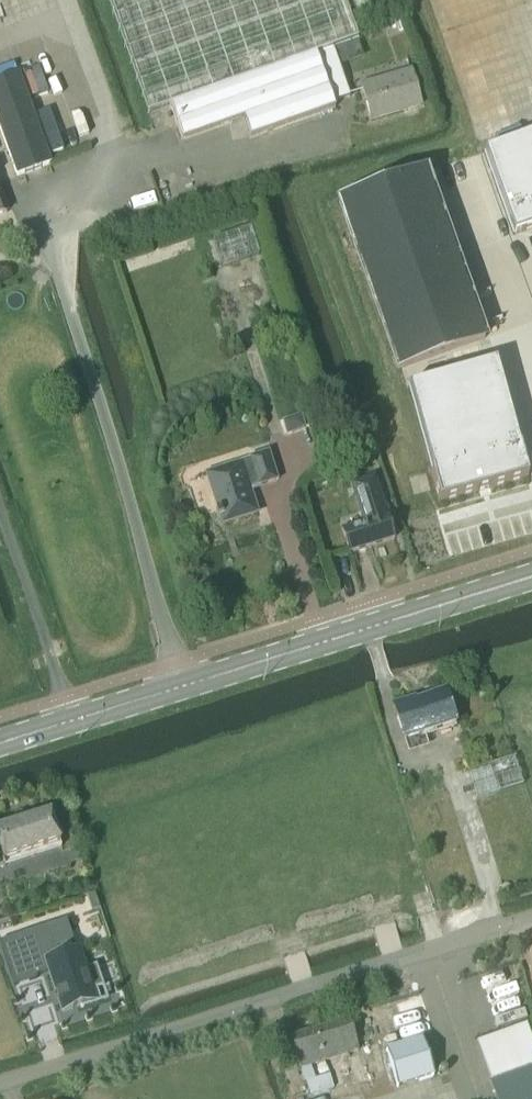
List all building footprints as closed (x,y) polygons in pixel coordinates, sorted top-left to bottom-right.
[(148,114),(170,106),(181,138),(243,117),(250,138),(266,133),(335,108),(332,101),(349,95),(332,48),(356,39),(342,0),(108,0),(148,114)] [(410,71),(361,85),(370,119),(420,105),(410,71)] [(0,80),(0,130),(16,175),(50,163),(18,74),(0,80)] [(483,152),(513,235),(531,228),(531,134),(483,152)] [(484,338),(425,172),(339,203),(398,369),(484,338)] [(496,361),(407,386),(410,394),(426,454),(439,500),(467,493),(528,475),(496,361)] [(301,414),(283,420),(287,433),(305,428),(301,414)] [(379,457),(374,440),(361,444),(367,461),(379,457)] [(267,452),(251,457),(251,459),(207,473),(222,523),(257,513),(249,487),(276,479),(267,452)] [(349,552),(377,543),(393,538),(374,476),(350,484),(362,522),(341,529),(349,552)] [(444,690),(393,707),(403,738),(454,722),(444,690)] [(514,756),(468,771),(476,799),(523,784),(514,756)] [(0,828),(0,852),(2,859),(59,842),(50,812),(0,828)] [(91,909),(98,906),(93,892),(87,894),(91,909)] [(0,941),(0,944),(14,986),(37,978),(36,976),(49,971),(63,1012),(80,1006),(81,1008),(101,1002),(96,988),(103,986),(96,965),(84,969),(78,949),(76,949),(53,957),(43,926),(0,941)] [(324,1061),(358,1050),(348,1019),(314,1030),(324,1061)] [(476,1041),(491,1081),(489,1081),(495,1098),(531,1098),(531,1038),(526,1023),(510,1029),(500,1032),(476,1041)] [(290,1037),(300,1069),(324,1061),(314,1030),(290,1037)] [(422,1039),(385,1050),(396,1086),(433,1075),(422,1039)] [(328,1074),(317,1077),(321,1091),(332,1087),(328,1074)]
